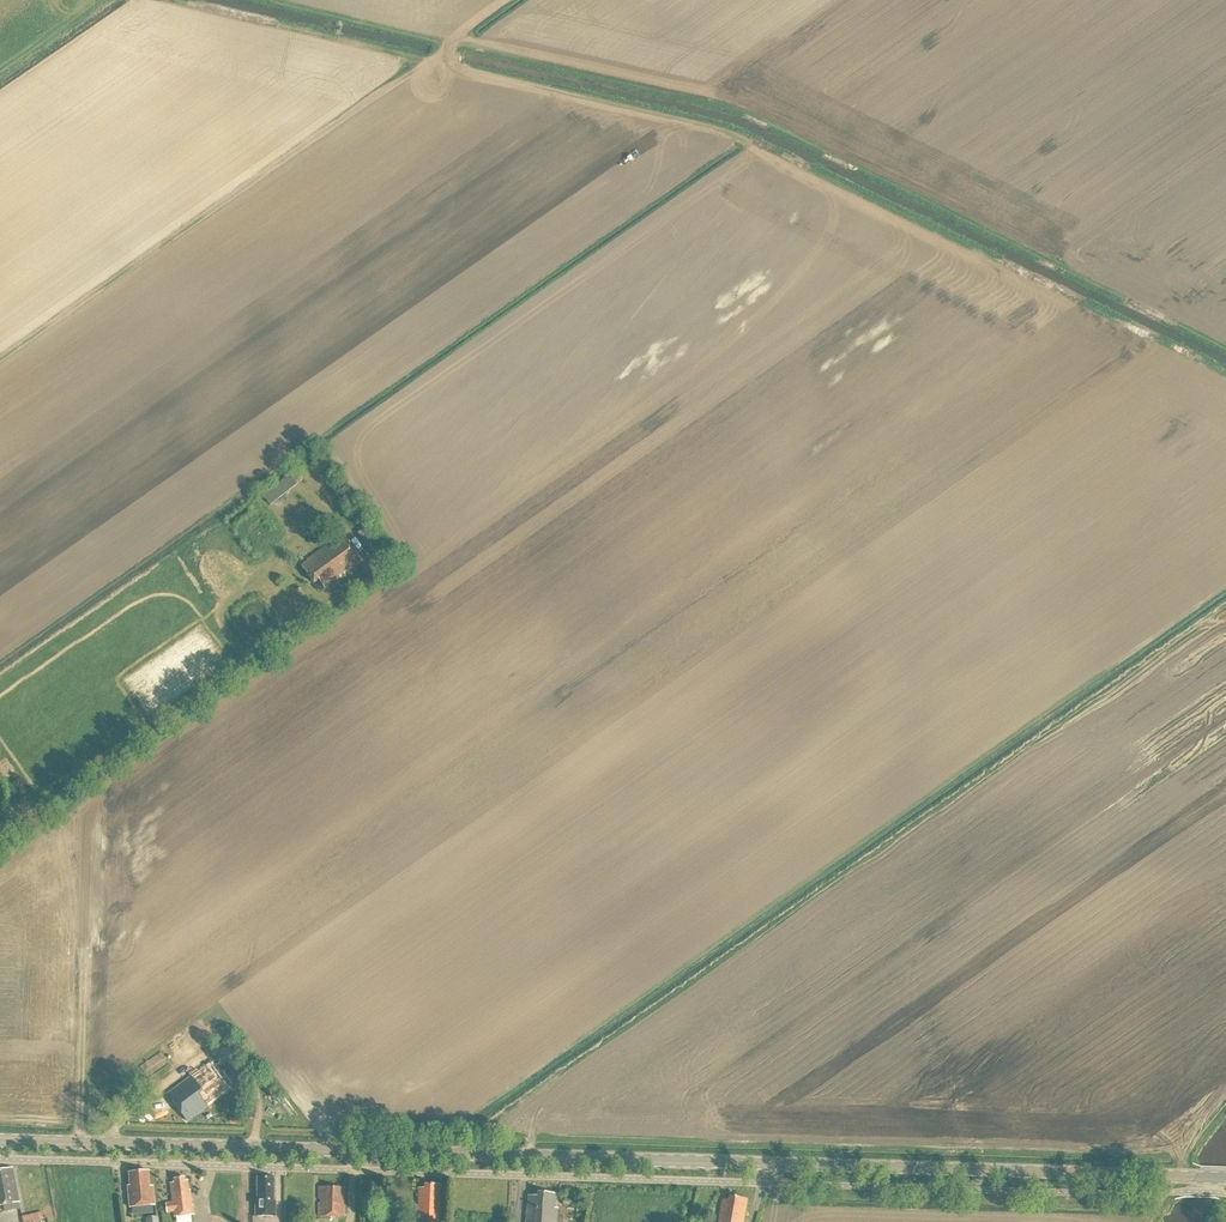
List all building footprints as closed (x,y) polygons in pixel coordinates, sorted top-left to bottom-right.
[(292,473),(264,495),(273,505),(300,483),(292,473)] [(309,560),(312,564),(304,569),(314,584),(319,581),(325,589),(363,562),(344,535),(309,560)] [(395,561),(390,554),(381,560),(386,568),(395,561)] [(177,1103),(172,1106),(185,1124),(221,1098),(224,1102),(233,1095),(211,1064),(170,1094),(177,1103)] [(5,1205),(6,1211),(20,1208),(19,1203),(20,1203),(13,1168),(0,1171),(0,1206),(5,1205)] [(131,1174),(132,1187),(129,1187),(131,1207),(155,1205),(153,1187),(151,1187),(149,1172),(131,1174)] [(171,1183),(173,1202),(166,1203),(167,1213),(174,1212),(175,1217),(195,1215),(194,1205),(193,1205),(191,1189),(190,1189),(189,1180),(186,1181),(185,1177),(174,1178),(175,1182),(171,1183)] [(256,1201),(256,1216),(277,1216),(277,1201),(275,1201),(275,1177),(258,1177),(258,1201),(256,1201)] [(417,1221),(440,1221),(442,1185),(425,1184),(425,1188),(420,1188),(419,1206),(418,1206),(417,1221)] [(320,1187),(319,1217),(345,1217),(346,1187),(320,1187)] [(555,1208),(556,1193),(538,1192),(538,1197),(529,1196),(527,1221),(558,1221),(559,1208),(555,1208)] [(718,1221),(744,1221),(748,1199),(730,1196),(729,1200),(723,1199),(718,1221)] [(24,1215),(26,1221),(43,1218),(41,1211),(24,1215)]
